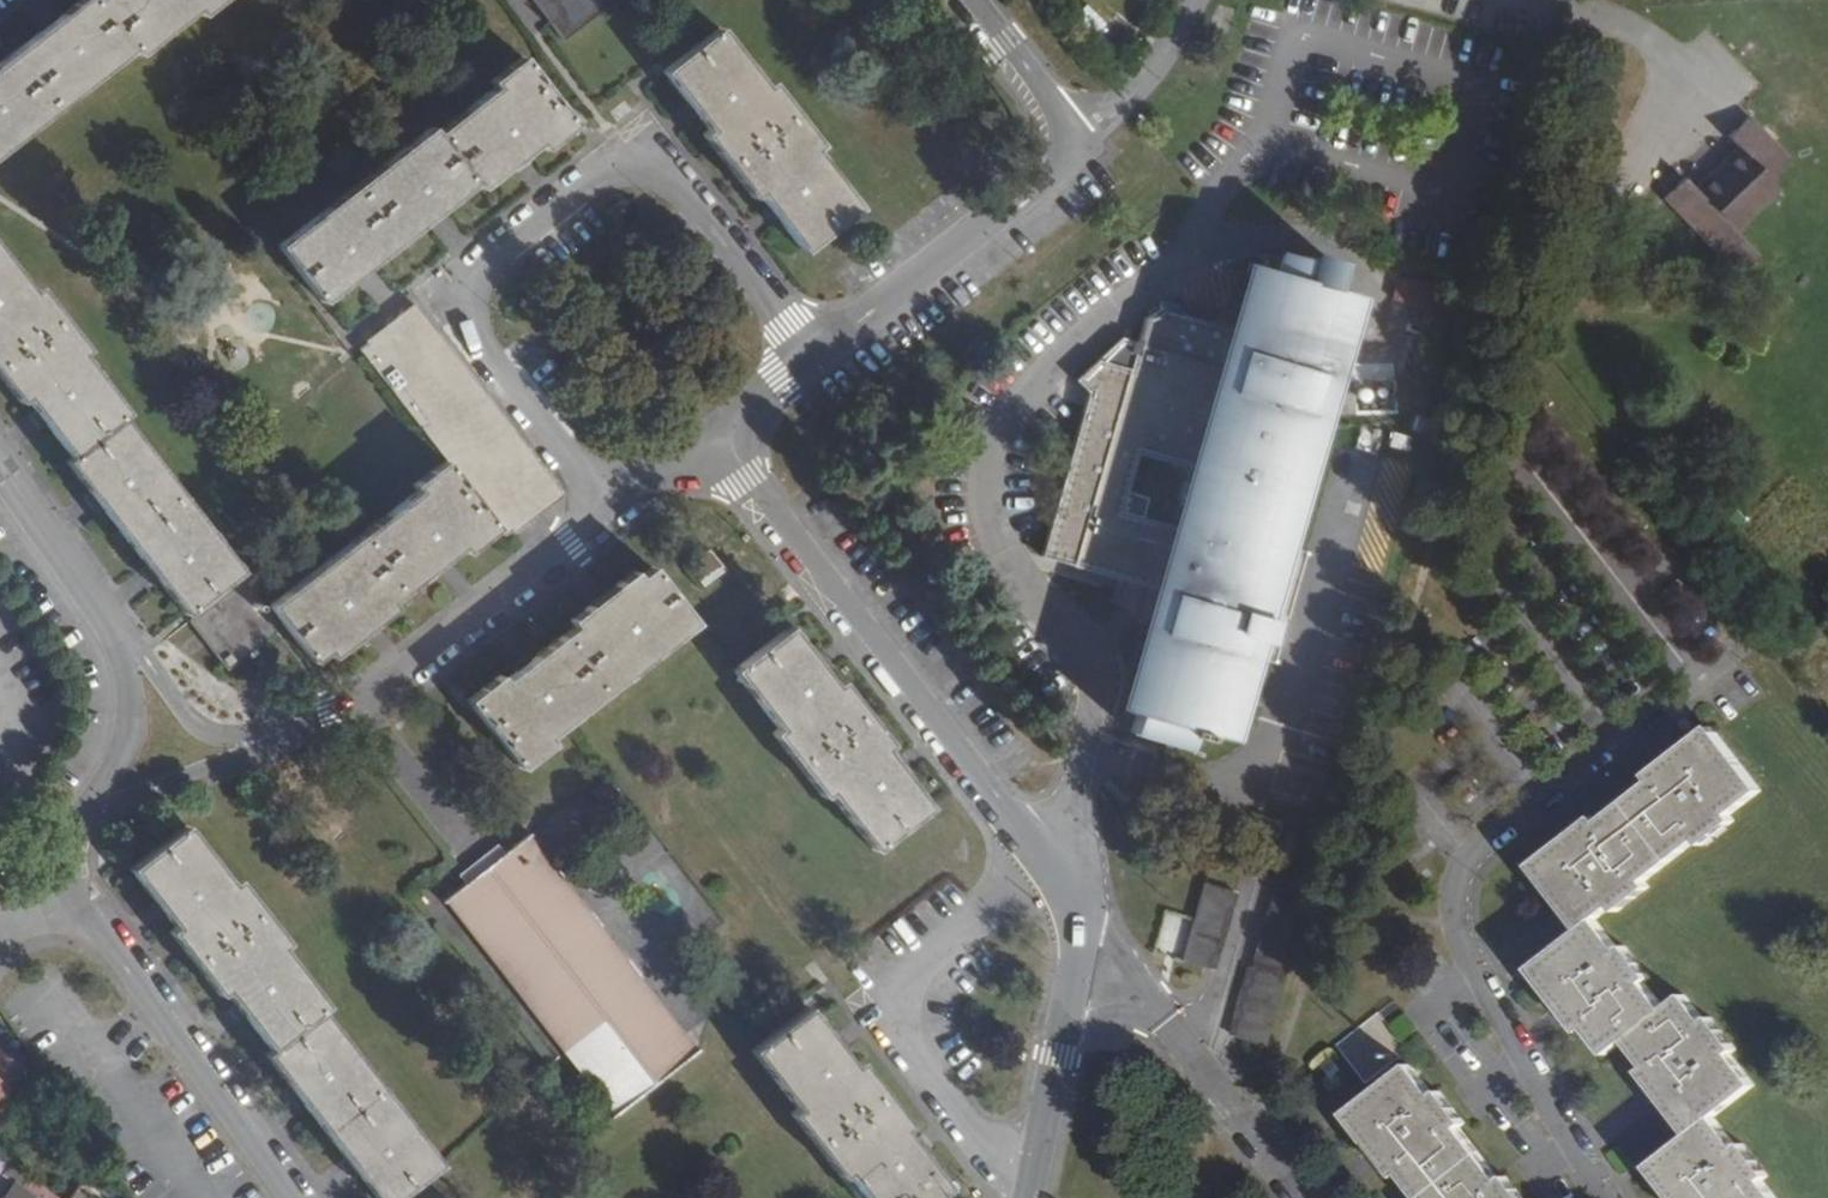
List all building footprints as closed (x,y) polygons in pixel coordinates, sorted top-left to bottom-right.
[(140,51),(100,0),(83,0),(0,64),(0,158),(140,51)] [(140,51),(144,55),(199,11),(206,17),(228,0),(100,0),(140,51)] [(565,39),(619,0),(536,0),(565,39)] [(812,252),(866,210),(818,149),(823,144),(775,83),(771,86),(725,29),(670,72),(714,128),(709,133),(758,195),(763,190),(812,252)] [(444,133),(482,184),(488,189),(544,144),(550,150),(581,127),(528,58),(499,80),(502,86),(444,133)] [(1800,170),(1749,113),(1728,135),(1738,146),(1695,187),(1684,175),(1664,195),(1719,255),(1741,235),(1736,229),(1800,170)] [(329,302),(482,184),(444,133),(439,127),(285,245),(329,302)] [(78,458),(129,418),(133,416),(88,359),(94,354),(46,289),(40,293),(0,243),(0,370),(26,405),(33,399),(78,458)] [(1306,247),(1304,253),(1282,247),(1278,263),(1259,258),(1256,268),(1236,338),(1229,364),(1207,359),(1136,339),(1129,364),(1097,358),(1076,375),(1087,387),(1041,552),(1116,574),(1166,588),(1159,614),(1135,711),(1138,712),(1134,731),(1182,745),(1185,732),(1202,736),(1204,729),(1215,732),(1322,351),(1342,282),(1328,278),(1334,256),(1306,247)] [(1392,301),(1441,315),(1448,288),(1399,275),(1392,301)] [(425,301),(417,309),(445,343),(453,337),(425,301)] [(367,347),(450,459),(505,530),(510,534),(562,495),(479,389),(487,381),(453,337),(445,343),(417,309),(367,347)] [(1229,364),(1236,338),(1214,334),(1207,359),(1229,364)] [(479,389),(562,495),(570,489),(487,381),(479,389)] [(1336,412),(1370,412),(1353,391),(1337,391),(1336,412)] [(1353,391),(1370,412),(1400,412),(1401,391),(1353,391)] [(129,418),(78,458),(72,465),(191,615),(248,570),(129,418)] [(505,530),(450,459),(420,484),(425,489),(276,603),(321,662),(335,652),(338,657),(357,643),(354,638),(378,619),(381,623),(399,608),(398,604),(469,549),(474,553),(505,530)] [(699,565),(703,571),(722,556),(718,551),(699,565)] [(722,556),(703,571),(715,585),(733,570),(722,556)] [(627,596),(600,615),(596,611),(576,626),(580,631),(516,680),(511,675),(475,705),(528,771),(565,742),(559,737),(703,625),(659,568),(645,579),(642,575),(623,590),(627,596)] [(1110,600),(1159,614),(1166,588),(1116,574),(1110,600)] [(280,629),(242,580),(232,588),(235,591),(195,622),(234,672),(278,638),(273,633),(280,629)] [(1352,588),(1320,735),(1357,743),(1389,596),(1352,588)] [(842,686),(798,629),(741,673),(784,730),(780,736),(829,799),(836,795),(891,865),(946,822),(892,751),(897,747),(848,682),(842,686)] [(1544,867),(1588,927),(1611,910),(1626,898),(1631,903),(1658,883),(1654,878),(1703,841),(1708,847),(1740,822),(1736,817),(1767,794),(1725,735),(1695,757),(1689,750),(1655,775),(1660,781),(1611,817),(1606,810),(1578,831),(1582,837),(1544,867)] [(447,1166),(328,1012),(334,1006),(290,949),(294,945),(245,882),(241,886),(196,831),(143,874),(184,928),(180,933),(230,997),(233,993),(278,1050),(273,1055),(383,1197),(406,1197),(447,1166)] [(672,1069),(696,1051),(670,1019),(599,928),(528,837),(485,870),(446,901),(614,1115),(672,1069)] [(1236,891),(1204,883),(1183,963),(1215,971),(1236,891)] [(1301,904),(1269,896),(1234,1035),(1266,1043),(1288,954),(1301,904)] [(1611,910),(1588,927),(1554,952),(1581,987),(1574,993),(1599,1025),(1606,1022),(1625,1049),(1643,1036),(1663,1062),(1657,1066),(1683,1099),(1689,1095),(1712,1126),(1727,1117),(1770,1084),(1747,1055),(1752,1051),(1728,1017),(1723,1021),(1702,993),(1683,1008),(1662,979),(1669,973),(1644,941),(1638,945),(1611,910)] [(1157,946),(1179,951),(1188,917),(1166,911),(1157,946)] [(950,1184),(906,1126),(911,1121),(863,1059),(858,1063),(812,1005),(757,1049),(801,1106),(797,1112),(845,1174),(851,1169),(873,1197),(932,1197),(950,1184)] [(1389,1016),(1346,1048),(1376,1086),(1418,1053),(1389,1016)] [(0,1048),(0,1117),(26,1081),(5,1064),(11,1055),(0,1048)] [(1348,1072),(1339,1061),(1331,1068),(1339,1078),(1348,1072)] [(1514,1179),(1509,1182),(1469,1130),(1474,1127),(1447,1093),(1444,1096),(1422,1066),(1361,1112),(1383,1141),(1378,1146),(1403,1180),(1410,1175),(1427,1197),(1529,1197),(1514,1179)] [(1712,1126),(1668,1158),(1691,1191),(1686,1196),(1687,1197),(1787,1197),(1775,1182),(1780,1176),(1756,1145),(1751,1148),(1727,1117),(1712,1126)] [(33,1175),(24,1187),(18,1183),(7,1197),(64,1197),(33,1175)]
